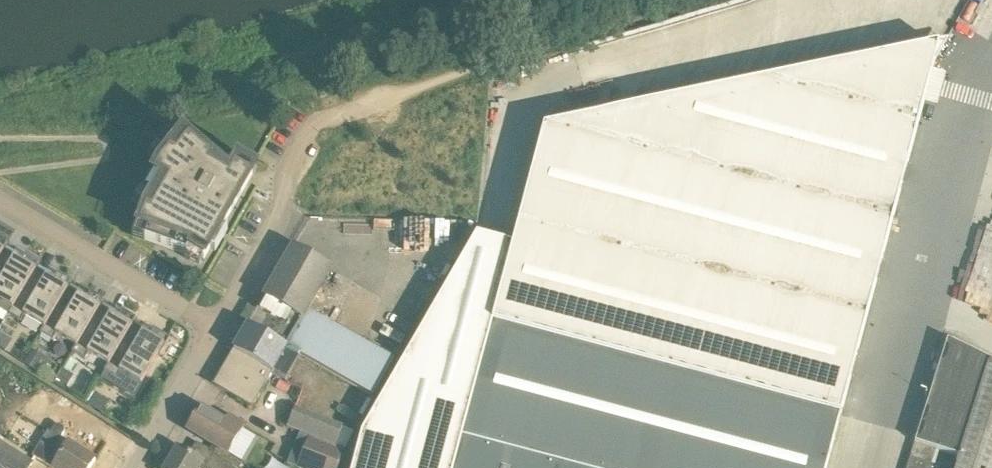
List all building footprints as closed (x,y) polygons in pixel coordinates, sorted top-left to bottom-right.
[(519,222),(493,322),(454,467),(827,467),(838,426),(841,414),(871,302),(928,86),(935,61),(917,50),(909,62),(895,54),(889,65),(888,67),(874,59),(866,71),(852,63),(845,76),(830,68),(823,80),(809,72),(801,85),(787,77),(780,89),(766,81),(758,94),(744,86),(736,98),(722,90),(714,103),(700,95),(692,108),(678,99),(670,113),(654,104),(646,118),(630,109),(622,123),(608,114),(607,114),(605,115),(545,127),(519,222)] [(146,208),(136,236),(187,255),(189,252),(205,261),(214,244),(232,213),(228,210),(243,184),(211,166),(214,159),(177,128),(159,148),(167,155),(160,163),(143,193),(152,198),(146,208)] [(395,361),(308,311),(332,269),(294,247),(249,326),(301,356),(374,398),(395,361)] [(370,318),(401,335),(440,264),(409,247),(370,318)] [(4,249),(0,256),(0,309),(8,314),(12,307),(12,308),(36,268),(40,262),(26,253),(22,260),(4,249)] [(54,279),(36,268),(12,308),(8,314),(21,322),(25,315),(44,326),(68,287),(72,280),(58,272),(54,279)] [(86,298),(68,287),(44,326),(40,333),(53,340),(57,334),(76,345),(100,305),(104,299),(90,291),(86,298)] [(118,316),(100,305),(76,345),(73,351),(86,359),(90,353),(108,364),(133,324),(136,318),(122,310),(118,316)] [(151,335),(133,324),(108,364),(105,370),(118,378),(122,371),(141,383),(159,354),(161,355),(171,338),(155,328),(151,335)] [(286,381),(301,356),(249,326),(234,351),(273,374),(286,381)] [(990,363),(990,362),(948,341),(909,464),(908,467),(931,467),(937,449),(960,457),(957,467),(991,467),(991,364),(990,363)] [(36,370),(45,356),(34,349),(25,363),(36,370)] [(253,408),(273,374),(234,351),(214,385),(253,408)] [(55,382),(67,389),(75,376),(63,369),(55,382)] [(104,413),(111,402),(97,393),(90,404),(104,413)] [(230,417),(227,423),(201,408),(188,430),(218,448),(231,456),(247,428),(230,417)] [(288,427),(336,446),(344,428),(296,408),(288,427)] [(128,424),(134,427),(138,420),(131,417),(128,424)] [(287,466),(293,467),(337,467),(336,467),(343,451),(336,448),(336,446),(288,427),(288,428),(300,434),(287,466)] [(69,442),(69,443),(49,430),(33,456),(53,467),(90,467),(96,459),(69,442)] [(34,463),(0,441),(0,464),(6,467),(31,467),(34,463)] [(207,465),(178,448),(166,467),(241,467),(243,465),(230,457),(231,456),(218,448),(207,465)]
